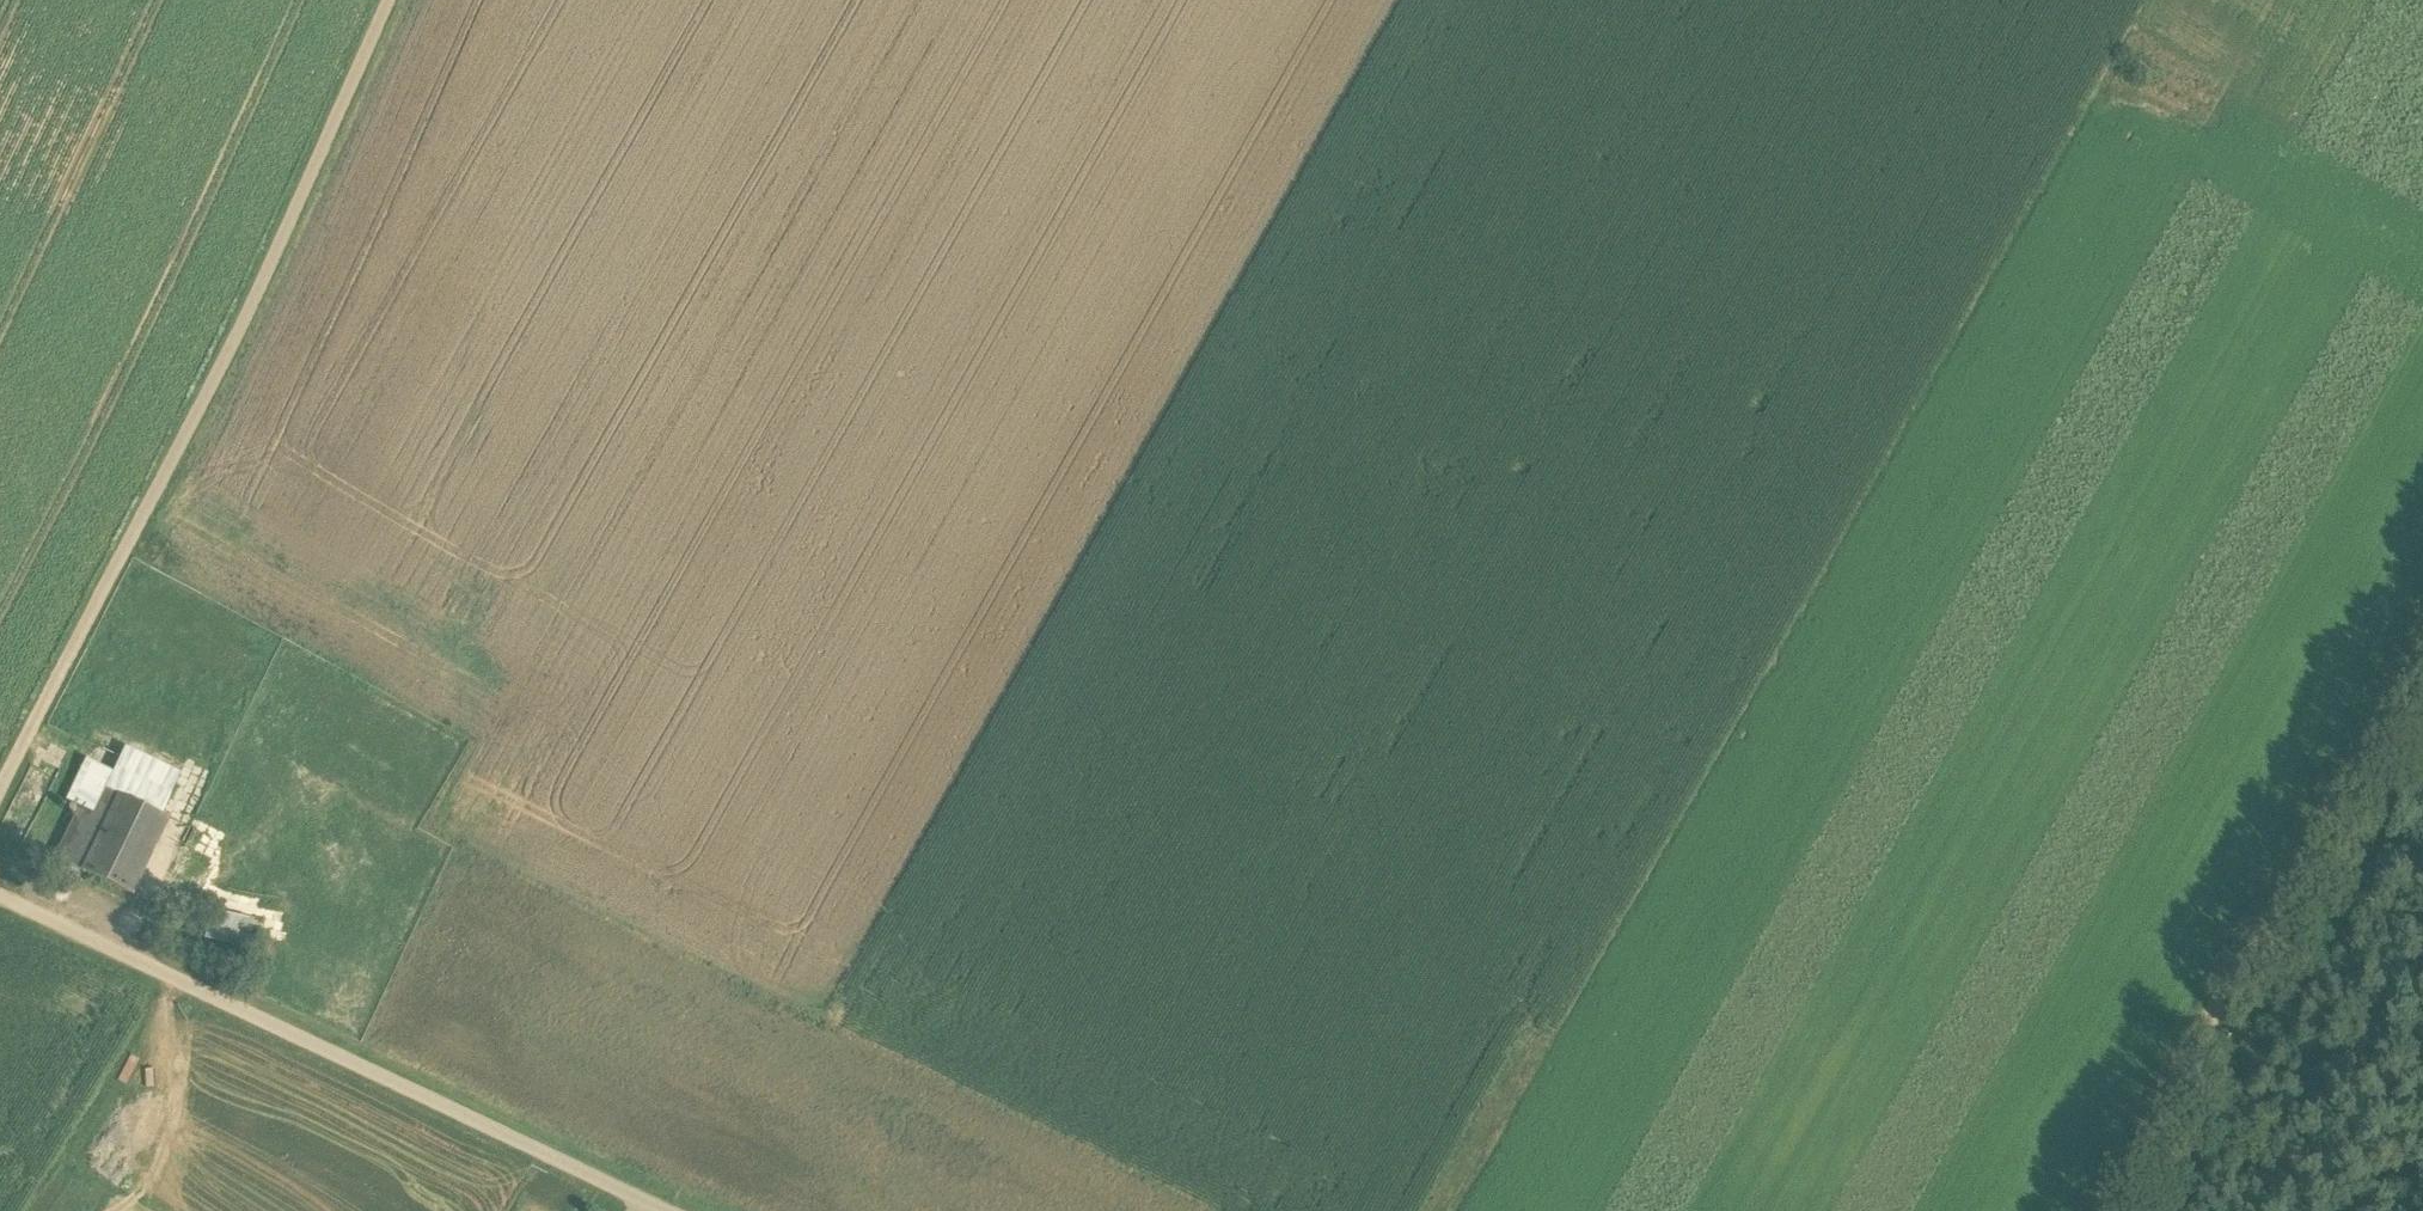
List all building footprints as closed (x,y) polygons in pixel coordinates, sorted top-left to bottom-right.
[(95,814),(107,790),(114,774),(87,760),(67,801),(79,807),(95,814)] [(167,820),(107,790),(95,814),(79,807),(55,857),(132,894),(142,873),(167,820)]
